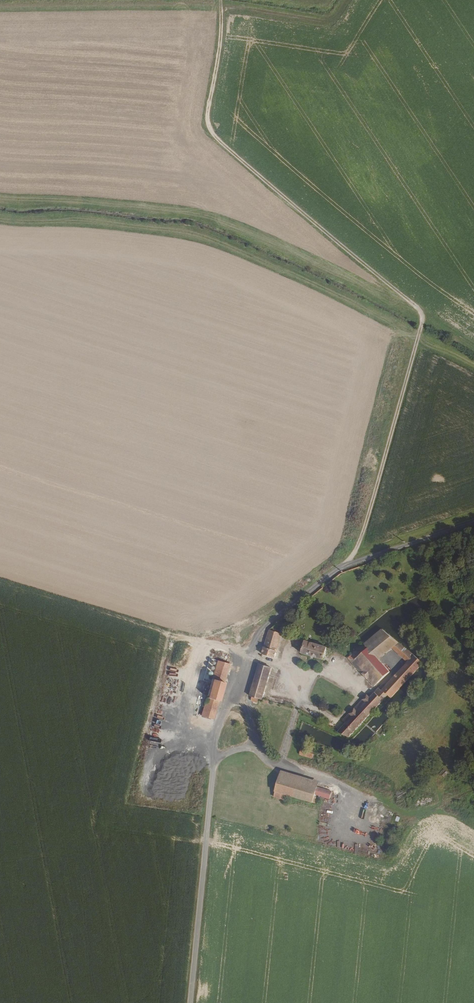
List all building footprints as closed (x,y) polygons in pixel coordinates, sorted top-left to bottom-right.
[(273,624),(266,629),(259,655),(271,659),(279,629),(273,624)] [(365,644),(347,659),(374,687),(390,672),(379,658),(375,654),(385,644),(389,648),(406,662),(381,689),(379,687),(369,697),(366,694),(342,720),(345,723),(337,731),(348,737),(386,695),(389,698),(423,662),(383,629),(365,644)] [(284,633),(281,636),(291,645),(293,644),(300,646),(297,657),(318,662),(321,649),(295,641),(284,633)] [(385,644),(375,654),(379,658),(389,648),(385,644)] [(213,665),(208,684),(220,687),(225,668),(213,665)] [(268,669),(256,666),(246,704),(249,704),(248,709),(254,711),(255,709),(261,710),(262,708),(258,706),(268,669)] [(202,705),(195,730),(207,734),(220,687),(208,684),(206,692),(202,691),(201,694),(199,704),(202,705)] [(198,739),(195,751),(202,753),(205,741),(198,739)] [(310,796),(273,785),(269,802),(311,814),(313,805),(323,807),(325,800),(310,796)]
